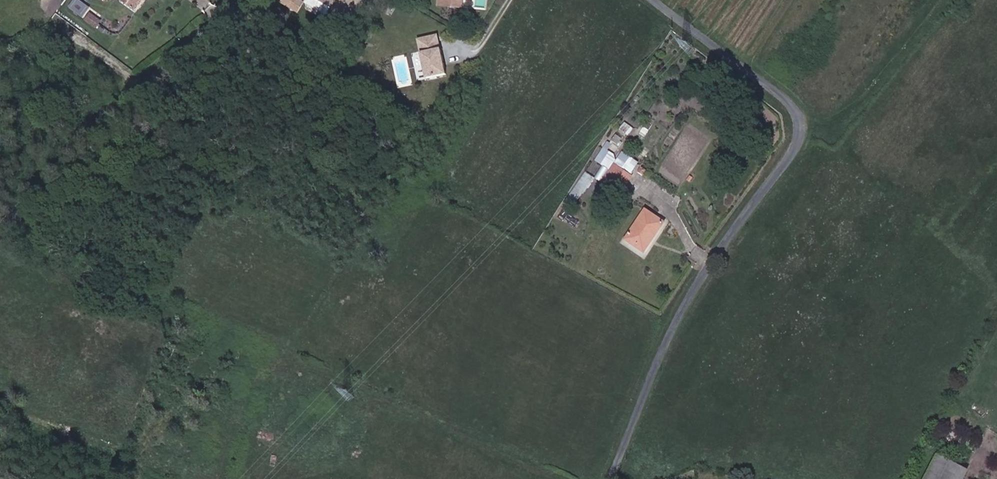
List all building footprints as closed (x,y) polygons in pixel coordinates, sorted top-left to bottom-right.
[(119,2),(135,13),(143,1),(142,1),(142,0),(120,0),(119,2)] [(326,13),(334,0),(306,0),(305,1),(326,13)] [(345,9),(350,1),(347,0),(343,0),(340,6),(345,9)] [(434,10),(458,11),(459,0),(435,0),(434,10)] [(345,24),(350,27),(361,8),(350,1),(345,9),(340,6),(326,29),(338,36),(345,24)] [(283,14),(292,20),(298,11),(289,5),(283,14)] [(389,20),(393,12),(387,8),(382,16),(389,20)] [(94,29),(99,23),(89,16),(85,22),(94,29)] [(444,79),(439,57),(439,55),(419,59),(424,84),(444,79)] [(615,188),(628,196),(639,177),(628,169),(615,188)] [(630,237),(649,249),(669,220),(650,207),(630,237)] [(956,461),(929,446),(910,478),(945,478),(956,461)]
